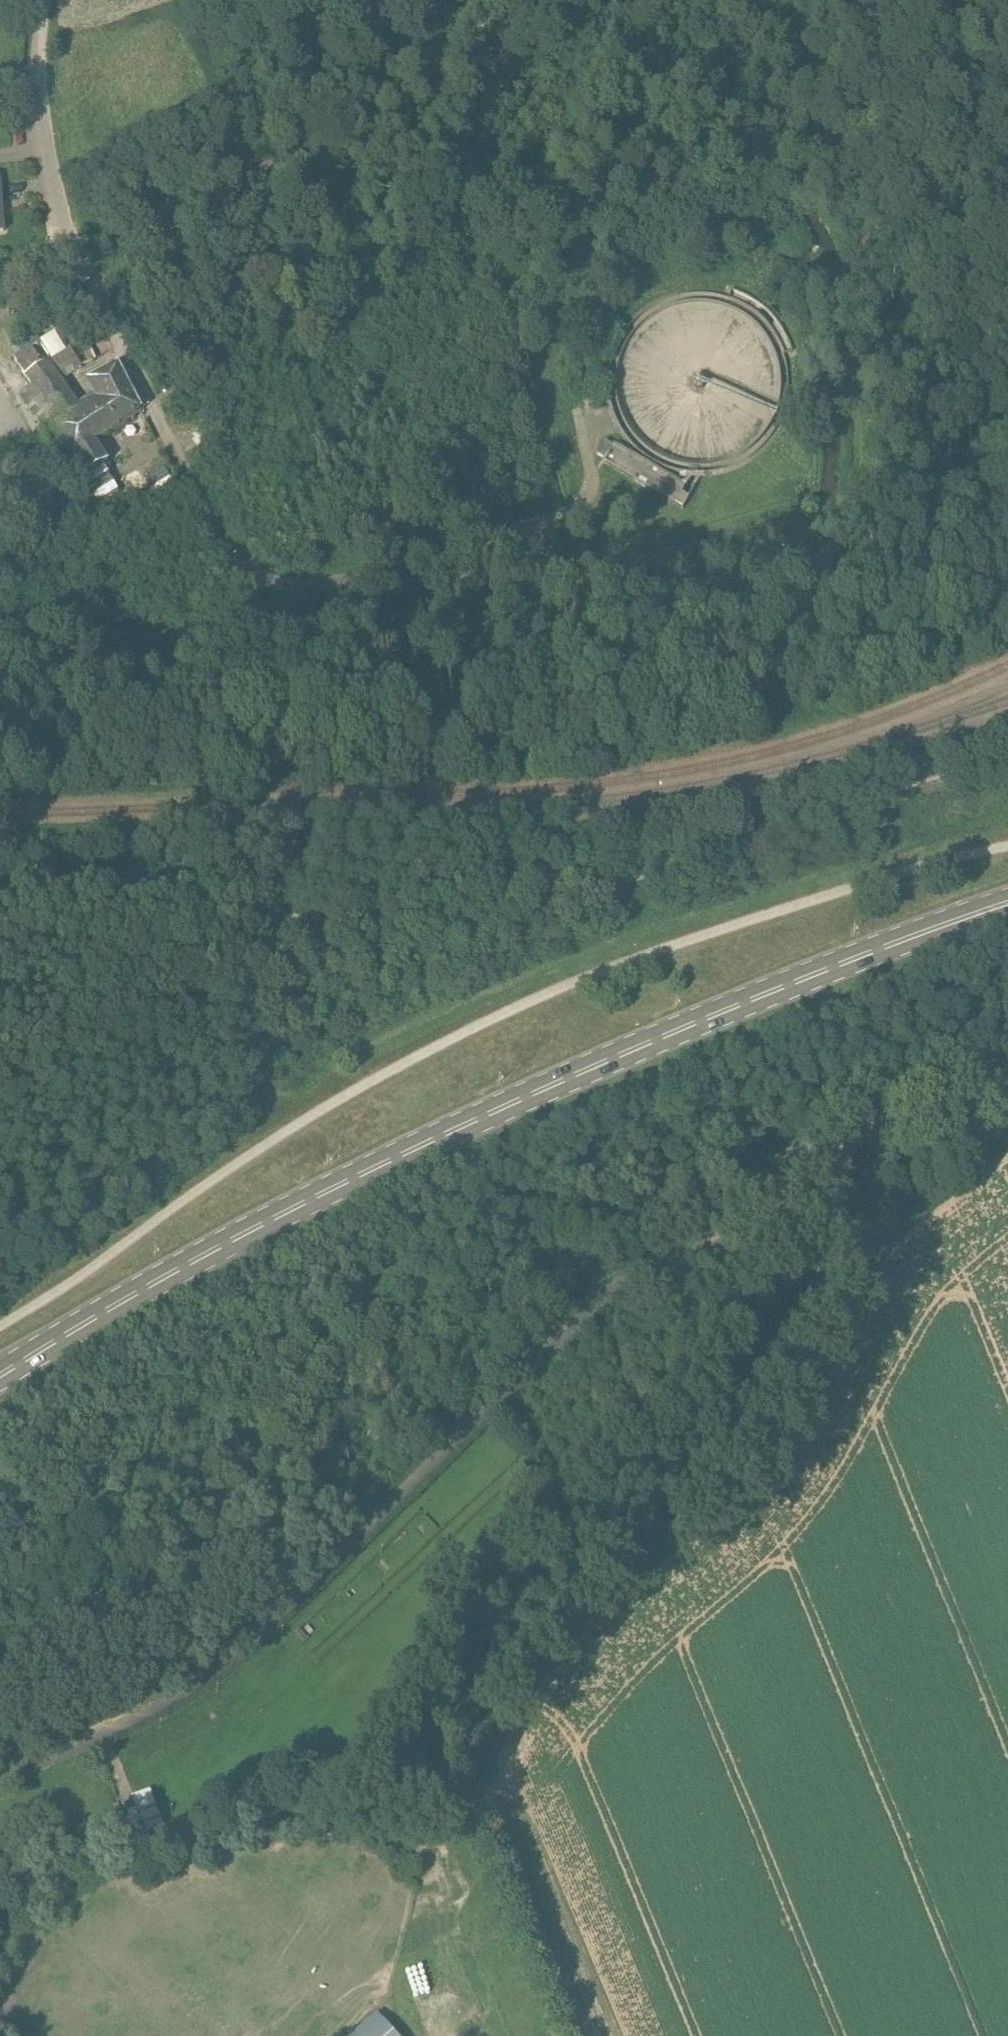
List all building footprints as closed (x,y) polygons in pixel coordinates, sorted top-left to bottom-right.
[(73,484),(91,512),(102,531),(115,523),(103,504),(119,493),(108,471),(112,468),(96,443),(142,412),(119,367),(89,382),(97,398),(80,411),(57,369),(76,359),(71,348),(51,361),(40,343),(18,355),(14,358),(25,376),(32,389),(20,397),(48,435),(55,429),(86,476),(73,484)] [(683,510),(690,498),(683,494),(686,488),(615,447),(605,442),(597,455),(606,460),(604,464),(683,510)] [(163,467),(150,475),(156,485),(169,477),(163,467)] [(129,1808),(140,1835),(167,1825),(156,1797),(129,1808)] [(368,2035),(387,2035),(378,2026),(368,2035)]
